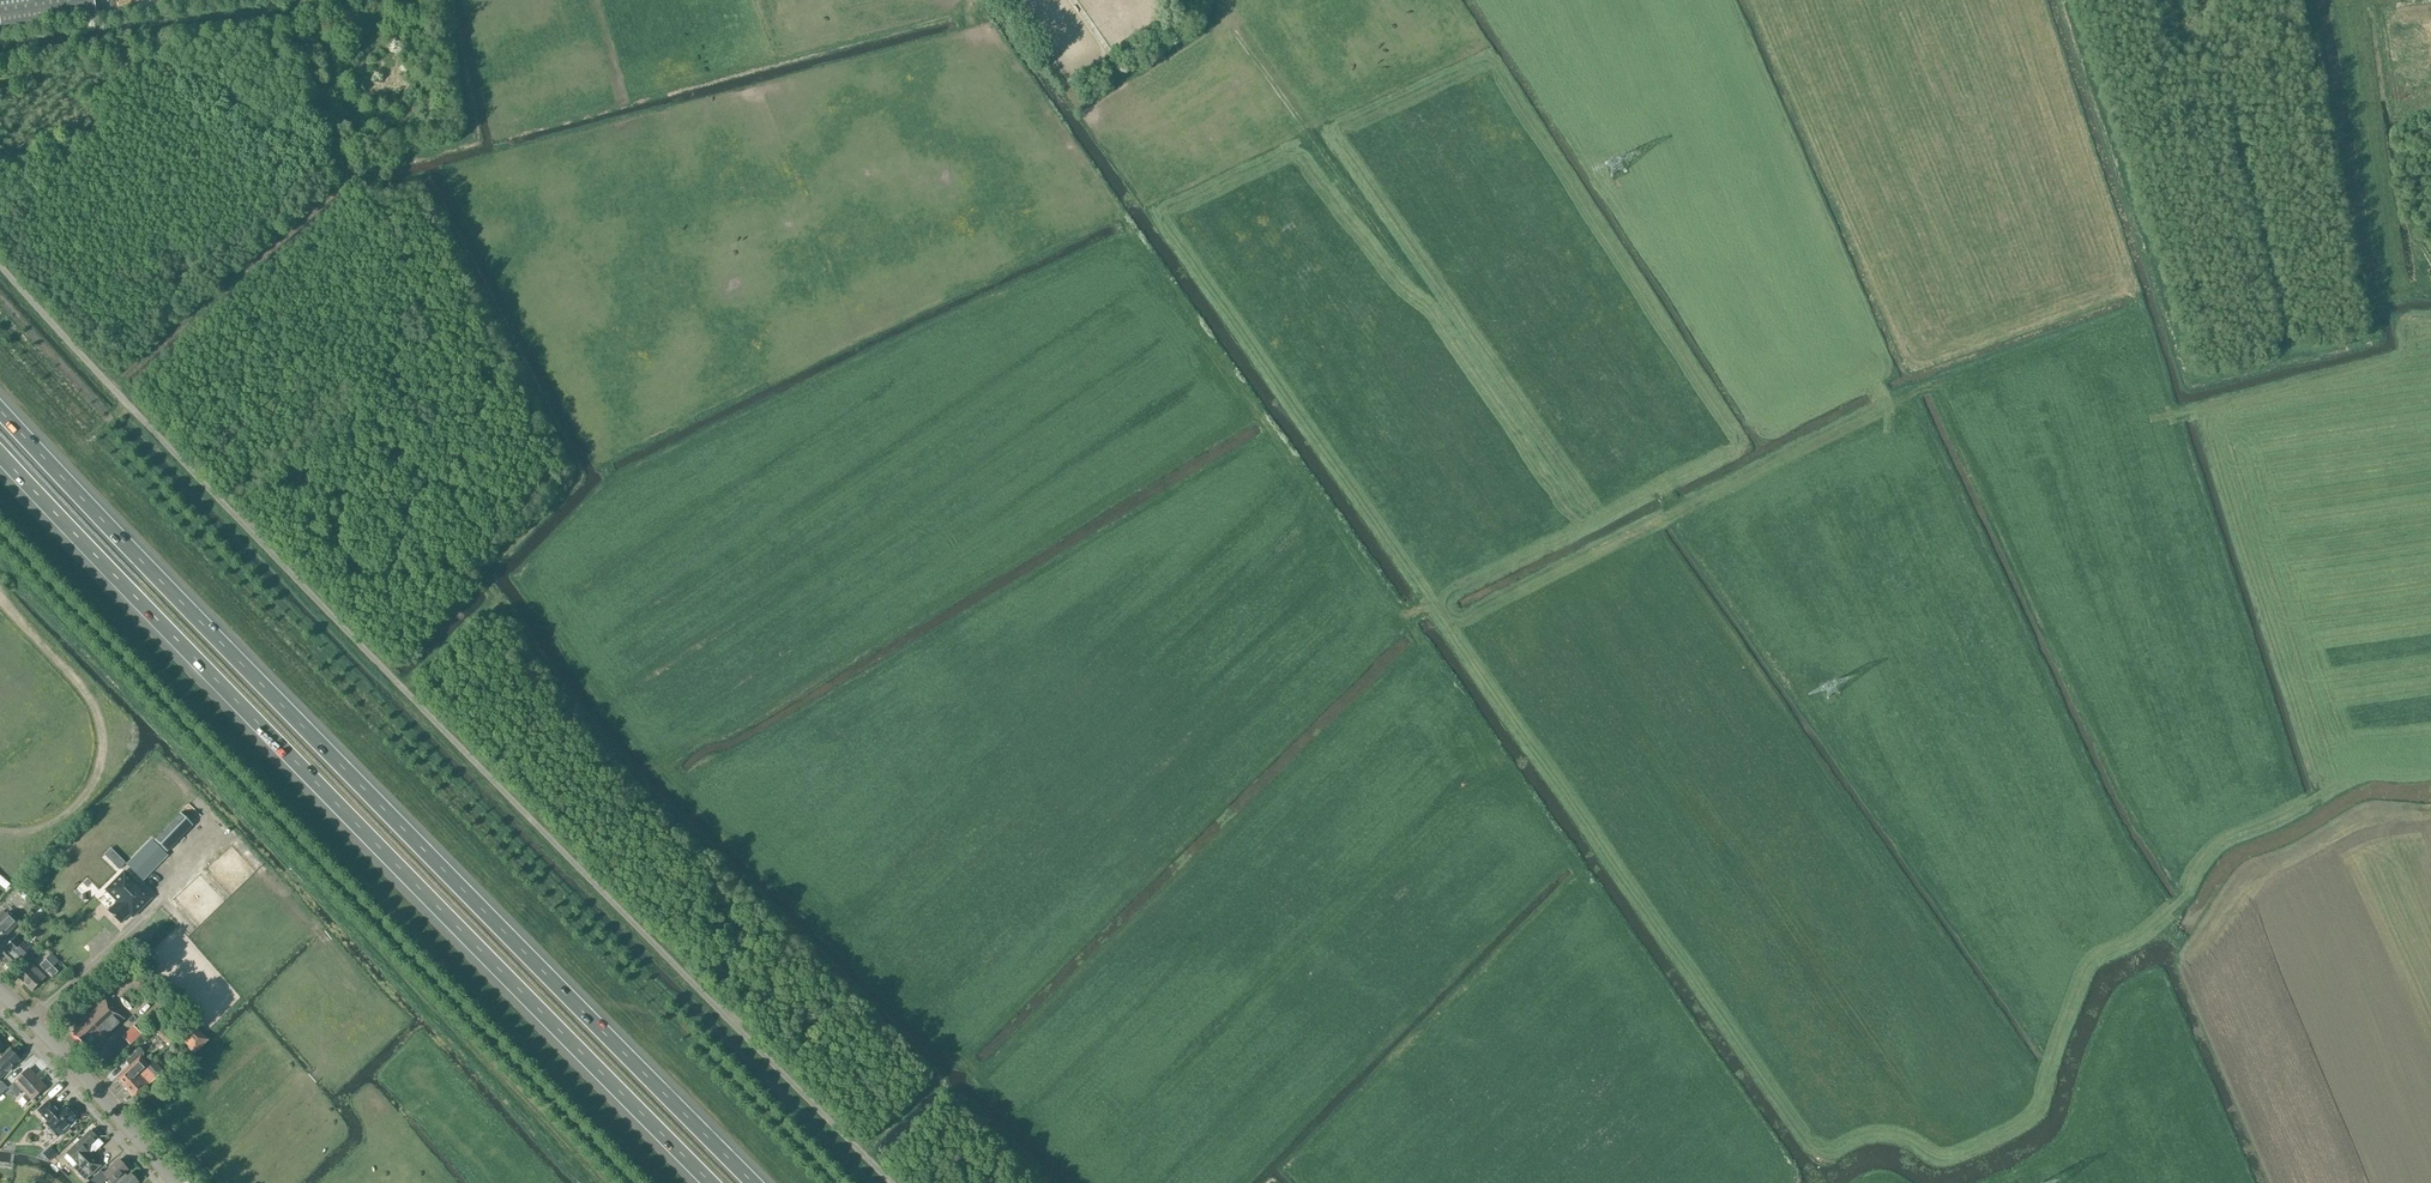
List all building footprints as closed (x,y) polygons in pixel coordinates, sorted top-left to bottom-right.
[(95,0),(0,0),(0,26),(0,28),(96,13),(95,0)] [(193,826),(179,812),(154,839),(168,853),(193,826)] [(169,856),(151,839),(127,866),(144,882),(169,856)] [(124,871),(105,890),(116,902),(108,910),(108,911),(121,924),(129,915),(132,918),(152,899),(140,887),(135,882),(131,878),(124,871)] [(30,898),(26,902),(27,907),(30,910),(36,904),(30,898)] [(8,912),(1,919),(0,919),(0,943),(19,923),(8,912)] [(83,950),(93,941),(81,928),(71,938),(83,950)] [(15,937),(0,953),(0,959),(12,970),(19,962),(23,966),(30,958),(19,947),(22,944),(15,937)] [(52,954),(46,960),(53,967),(59,962),(52,954)] [(52,977),(57,972),(53,967),(46,960),(40,965),(52,977)] [(33,991),(46,978),(32,963),(19,977),(33,991)] [(94,999),(89,993),(76,1005),(82,1011),(94,999)] [(73,1032),(86,1047),(86,1046),(93,1053),(103,1043),(101,1041),(126,1018),(111,1002),(110,1003),(103,996),(78,1019),(82,1023),(73,1032)] [(130,1045),(141,1035),(133,1026),(122,1036),(130,1045)] [(192,1026),(181,1037),(190,1046),(188,1048),(194,1054),(208,1041),(192,1026)] [(168,1044),(174,1040),(163,1027),(158,1032),(168,1044)] [(128,1066),(144,1053),(140,1048),(124,1060),(128,1066)] [(10,1050),(0,1060),(0,1079),(6,1073),(7,1074),(20,1060),(10,1050)] [(127,1088),(149,1065),(141,1056),(131,1065),(118,1078),(127,1088)] [(127,1088),(136,1097),(154,1079),(163,1071),(154,1061),(150,1065),(127,1088)] [(45,1088),(28,1069),(14,1082),(8,1088),(15,1096),(22,1090),(31,1101),(45,1088)] [(163,1071),(154,1079),(161,1086),(170,1078),(163,1071)] [(59,1111),(49,1101),(38,1111),(48,1122),(45,1124),(51,1130),(51,1132),(54,1136),(57,1136),(58,1137),(76,1120),(64,1107),(59,1111)] [(68,1151),(67,1153),(77,1164),(73,1168),(85,1180),(89,1176),(98,1168),(101,1166),(90,1154),(93,1150),(95,1152),(103,1144),(90,1131),(68,1151)] [(127,1175),(125,1173),(128,1170),(119,1160),(104,1173),(101,1171),(90,1180),(93,1182),(103,1182),(107,1179),(110,1182),(118,1182),(127,1175)] [(139,1182),(131,1173),(128,1176),(127,1175),(118,1182),(138,1182),(139,1182)]
